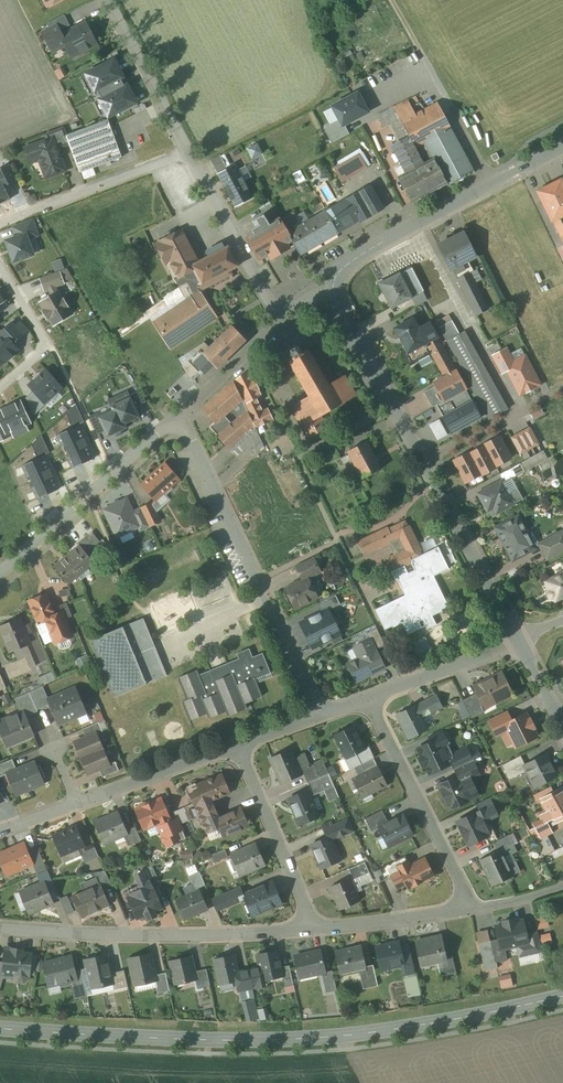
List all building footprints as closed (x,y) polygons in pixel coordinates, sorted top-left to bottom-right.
[(64,15),(47,24),(50,30),(57,26),(59,31),(70,26),(64,15)] [(66,44),(66,45),(70,53),(85,44),(87,48),(96,44),(84,22),(77,26),(78,28),(62,36),(66,44)] [(66,44),(62,36),(59,31),(57,26),(50,30),(42,34),(52,52),(66,45),(66,44)] [(113,59),(86,74),(95,91),(97,90),(120,78),(122,76),(113,59)] [(125,86),(120,78),(97,90),(101,98),(125,86)] [(101,98),(100,99),(109,116),(136,102),(127,85),(125,86),(101,98)] [(328,108),(340,131),(367,116),(355,94),(328,108)] [(407,100),(394,108),(400,120),(401,123),(415,115),(407,100)] [(415,115),(401,123),(409,138),(410,138),(446,119),(437,104),(415,115)] [(394,108),(383,113),(390,126),(400,120),(394,108)] [(383,113),(370,120),(376,133),(390,126),(383,113)] [(446,119),(410,138),(415,149),(413,149),(422,166),(434,159),(447,183),(446,183),(448,187),(474,173),(446,119)] [(108,121),(66,136),(69,145),(80,173),(122,158),(108,121)] [(63,129),(46,135),(48,141),(53,139),(57,149),(69,145),(66,136),(63,129)] [(409,138),(392,147),(407,174),(422,166),(413,149),(415,149),(410,138),(409,138)] [(48,141),(27,149),(31,159),(39,156),(47,177),(64,170),(57,149),(53,139),(48,141)] [(359,155),(334,169),(342,182),(367,168),(359,155)] [(407,174),(398,179),(411,202),(446,183),(447,183),(434,159),(422,166),(407,174)] [(235,166),(217,175),(224,188),(241,179),(235,166)] [(302,175),(294,179),(297,185),(305,181),(302,175)] [(241,179),(224,188),(235,208),(252,199),(241,179)] [(537,192),(552,222),(562,217),(562,183),(562,181),(561,180),(537,192)] [(358,194),(349,199),(348,199),(347,199),(347,200),(325,212),(338,233),(338,234),(342,231),(344,230),(343,230),(347,228),(347,229),(348,228),(352,225),(354,225),(353,224),(360,221),(361,223),(362,222),(365,220),(366,220),(367,219),(371,216),(371,217),(373,216),(376,213),(376,214),(378,213),(378,212),(382,210),(383,210),(382,208),(370,188),(370,186),(368,187),(359,193),(359,192),(358,193),(358,194)] [(293,212),(280,220),(288,234),(295,230),(294,227),(297,226),(298,221),(293,212)] [(295,230),(288,234),(293,244),(300,255),(338,233),(325,212),(295,230)] [(553,222),(562,242),(562,217),(553,222)] [(280,220),(247,239),(259,260),(279,248),(281,251),(293,244),(288,234),(280,220)] [(14,228),(17,237),(25,234),(27,239),(37,235),(32,221),(14,228)] [(198,263),(182,231),(157,244),(163,257),(166,256),(182,286),(198,278),(192,266),(198,263)] [(464,233),(438,246),(450,270),(451,270),(468,261),(476,257),(464,233)] [(17,237),(6,241),(13,262),(33,255),(27,239),(25,234),(17,237)] [(198,263),(192,266),(198,278),(200,282),(204,290),(232,275),(230,271),(238,267),(228,247),(198,263)] [(431,259),(411,269),(423,292),(432,309),(451,299),(431,259)] [(468,261),(451,270),(456,280),(457,280),(470,273),(474,271),(468,261)] [(423,292),(411,269),(399,274),(411,298),(423,292)] [(60,271),(40,278),(44,291),(64,284),(60,271)] [(470,273),(457,280),(466,297),(479,291),(470,273)] [(399,274),(380,284),(392,308),(411,298),(399,274)] [(182,286),(179,288),(164,298),(165,300),(118,331),(122,338),(169,306),(169,308),(184,298),(195,284),(200,282),(198,278),(182,286)] [(217,318),(195,284),(184,298),(186,301),(153,323),(170,349),(217,318)] [(479,291),(466,297),(475,316),(488,309),(479,291)] [(53,325),(72,314),(59,292),(40,303),(53,325)] [(412,319),(395,329),(407,350),(408,353),(425,344),(425,343),(427,342),(437,337),(430,324),(418,330),(412,319)] [(441,320),(436,323),(439,328),(444,325),(441,320)] [(459,335),(452,321),(444,325),(439,328),(447,342),(459,335)] [(4,335),(13,344),(23,336),(11,322),(0,332),(0,337),(1,338),(4,335)] [(210,348),(203,354),(213,365),(217,368),(245,341),(232,327),(210,348)] [(507,410),(464,332),(459,335),(447,342),(489,420),(507,410)] [(4,335),(1,338),(0,339),(0,365),(18,349),(13,344),(4,335)] [(456,371),(437,337),(427,342),(431,349),(433,353),(431,354),(444,377),(456,371)] [(425,344),(408,353),(407,350),(404,352),(410,364),(422,357),(421,354),(431,349),(427,342),(425,343),(425,344)] [(204,343),(192,350),(196,354),(182,367),(191,380),(198,373),(202,376),(213,365),(203,354),(210,348),(204,343)] [(329,385),(324,377),(326,376),(325,375),(324,376),(319,368),(321,367),(320,366),(319,368),(314,360),(316,359),(316,358),(314,359),(309,350),(308,350),(309,348),(308,348),(307,349),(304,349),(303,350),(302,348),(301,348),(299,349),(298,347),(291,351),(292,353),(291,354),(290,357),(291,357),(288,360),(288,361),(287,360),(287,361),(289,362),(294,370),(292,372),(292,373),(294,371),(299,379),(297,380),(297,381),(299,380),(304,388),(302,389),(302,390),(304,389),(309,396),(295,404),(293,401),(290,403),(292,406),(290,408),(308,440),(328,428),(321,416),(340,405),(357,396),(345,376),(343,377),(341,373),(337,375),(339,379),(329,385)] [(513,363),(505,349),(492,357),(501,373),(507,370),(506,367),(513,363)] [(539,384),(525,357),(513,363),(506,367),(507,370),(520,394),(526,391),(527,392),(533,388),(533,387),(539,385),(539,384)] [(33,391),(44,403),(45,402),(61,388),(46,370),(29,386),(33,391)] [(261,396),(248,370),(233,383),(241,400),(244,405),(256,399),(261,396)] [(444,377),(433,383),(443,402),(467,389),(456,371),(444,377)] [(233,383),(203,409),(214,423),(215,423),(224,416),(230,410),(241,400),(233,383)] [(467,389),(443,402),(436,405),(443,418),(472,402),(472,403),(477,400),(471,388),(467,390),(467,389)] [(44,403),(33,391),(25,398),(34,416),(46,404),(45,402),(44,403)] [(109,400),(113,410),(114,410),(114,412),(118,410),(124,407),(122,402),(119,395),(109,400)] [(124,407),(118,410),(124,423),(139,416),(130,398),(122,402),(124,407)] [(256,399),(244,405),(256,429),(274,420),(268,408),(262,411),(256,399)] [(238,418),(231,424),(224,416),(215,423),(214,423),(209,427),(235,457),(246,447),(251,443),(251,442),(260,437),(256,429),(244,405),(241,400),(230,410),(238,418)] [(0,411),(0,420),(0,421),(6,434),(7,433),(30,423),(20,402),(0,411)] [(472,402),(443,418),(452,434),(480,418),(472,403),(472,402)] [(73,428),(78,425),(84,423),(76,405),(66,413),(73,428)] [(124,423),(118,410),(114,412),(114,410),(113,410),(99,417),(108,435),(114,432),(115,435),(117,435),(122,433),(122,432),(121,429),(126,427),(124,423)] [(0,421),(0,442),(9,437),(7,433),(6,434),(0,421)] [(73,428),(56,436),(72,469),(94,459),(78,425),(73,428)] [(538,444),(529,428),(512,438),(520,453),(538,444)] [(38,458),(43,456),(50,453),(41,435),(31,444),(38,458)] [(260,437),(251,442),(251,443),(246,447),(253,455),(264,446),(260,437)] [(470,453),(454,461),(466,482),(480,475),(481,476),(496,467),(495,466),(510,458),(498,437),(483,445),(484,446),(470,454),(470,453)] [(380,469),(366,442),(348,452),(362,479),(380,469)] [(335,449),(321,456),(326,464),(339,457),(335,449)] [(38,458),(22,466),(37,499),(59,489),(43,456),(38,458)] [(165,463),(141,485),(155,501),(179,479),(165,463)] [(309,467),(301,471),(310,489),(318,485),(309,467)] [(502,481),(478,494),(487,511),(499,505),(497,502),(501,500),(506,509),(515,504),(502,481)] [(126,500),(105,509),(118,536),(138,526),(126,500)] [(160,522),(152,504),(141,509),(149,527),(160,522)] [(518,517),(497,528),(497,529),(499,528),(507,543),(505,545),(513,560),(537,547),(529,533),(527,534),(518,517)] [(409,526),(397,531),(396,531),(390,534),(388,528),(357,543),(364,555),(390,543),(396,555),(389,559),(395,571),(412,563),(411,561),(421,556),(419,552),(421,551),(409,526)] [(99,542),(92,532),(86,537),(94,547),(99,542)] [(558,534),(542,543),(545,549),(545,550),(562,541),(561,541),(558,534)] [(86,537),(78,544),(86,553),(94,547),(86,537)] [(561,541),(562,541),(545,550),(545,549),(542,551),(547,559),(562,551),(562,540),(561,541)] [(80,547),(73,553),(72,552),(65,559),(77,574),(84,568),(86,570),(94,563),(86,553),(78,544),(77,544),(80,547)] [(313,558),(295,567),(303,581),(307,579),(308,579),(321,573),(313,558)] [(77,574),(65,559),(64,559),(65,560),(62,562),(61,562),(55,567),(67,582),(77,574)] [(430,569),(405,581),(411,593),(375,610),(385,630),(402,622),(408,635),(425,626),(426,629),(436,625),(431,615),(448,607),(430,569)] [(546,582),(550,590),(549,592),(548,593),(548,594),(548,596),(549,597),(550,598),(551,599),(553,599),(555,599),(556,601),(562,597),(562,573),(546,582)] [(303,581),(298,584),(295,583),(290,585),(290,588),(286,590),(291,599),(290,602),(292,606),(294,607),(295,608),(317,597),(308,579),(307,579),(303,581)] [(55,616),(50,605),(51,604),(48,598),(48,599),(46,595),(29,602),(38,623),(36,624),(41,635),(50,631),(55,644),(57,643),(69,638),(71,637),(67,628),(68,625),(66,619),(63,612),(55,616)] [(65,599),(58,602),(63,612),(69,610),(65,599)] [(72,617),(69,610),(63,612),(66,619),(72,617)] [(328,610),(301,623),(310,642),(337,630),(328,610)] [(9,624),(9,623),(0,627),(0,629),(4,638),(7,636),(14,651),(22,648),(31,644),(31,643),(21,619),(9,624)] [(167,676),(143,619),(90,641),(114,698),(167,676)] [(377,630),(367,635),(370,641),(370,640),(375,650),(385,646),(377,630)] [(69,638),(57,643),(60,649),(63,650),(70,647),(72,644),(69,638)] [(370,641),(358,646),(363,657),(348,664),(356,682),(384,668),(375,650),(370,640),(370,641)] [(31,644),(22,648),(30,667),(41,662),(33,642),(31,643),(31,644)] [(249,649),(237,654),(239,659),(199,676),(197,671),(178,678),(187,700),(182,702),(190,721),(207,714),(209,719),(226,712),(228,716),(247,709),(244,704),(262,697),(255,680),(270,673),(262,654),(253,658),(249,649)] [(501,673),(474,687),(478,696),(483,705),(492,701),(494,704),(512,694),(501,673)] [(43,687),(30,693),(37,710),(50,705),(48,700),(43,687)] [(48,700),(50,705),(59,725),(86,713),(76,688),(48,700)] [(30,693),(17,698),(23,712),(24,711),(26,715),(37,710),(30,693)] [(478,696),(463,703),(472,719),(484,712),(481,707),(483,705),(478,696)] [(434,697),(415,706),(418,713),(428,708),(431,713),(440,708),(434,697)] [(415,706),(397,715),(409,739),(427,729),(418,713),(415,706)] [(0,721),(0,731),(7,747),(34,735),(26,715),(24,711),(23,712),(0,721)] [(506,711),(489,720),(496,735),(507,729),(505,725),(511,721),(506,711)] [(511,721),(505,725),(507,729),(516,747),(536,737),(532,729),(534,728),(534,727),(533,727),(530,721),(530,720),(528,721),(525,714),(511,721)] [(99,723),(82,730),(86,738),(96,733),(96,734),(102,732),(99,723)] [(364,749),(353,727),(335,736),(346,758),(355,754),(357,758),(366,754),(364,750),(364,749)] [(441,731),(429,736),(432,742),(438,740),(440,745),(447,743),(441,731)] [(86,738),(75,742),(81,758),(103,749),(96,734),(96,733),(86,738)] [(432,742),(418,749),(422,757),(419,759),(423,767),(426,766),(430,774),(452,763),(449,757),(453,755),(447,743),(440,745),(438,740),(432,742)] [(103,749),(81,758),(88,774),(99,770),(109,765),(103,749)] [(453,755),(449,757),(452,763),(455,769),(473,761),(480,757),(477,750),(469,754),(467,749),(453,755)] [(290,750),(270,758),(281,784),(301,775),(299,769),(290,750)] [(366,754),(357,758),(355,754),(346,758),(352,769),(361,765),(373,759),(370,752),(366,754)] [(545,755),(524,765),(524,766),(527,771),(535,787),(546,782),(547,782),(548,781),(550,779),(552,780),(552,778),(556,777),(556,776),(556,774),(553,768),(551,768),(545,755)] [(517,758),(502,765),(509,780),(527,771),(524,766),(522,767),(517,758)] [(0,764),(0,774),(6,772),(7,774),(17,770),(12,759),(0,764)] [(373,759),(361,765),(364,771),(376,765),(373,759)] [(473,761),(455,769),(455,770),(457,769),(463,782),(479,774),(473,761)] [(17,770),(7,774),(15,794),(28,789),(29,790),(44,783),(35,762),(17,770)] [(109,765),(99,770),(102,778),(119,771),(115,762),(109,765)] [(314,765),(306,768),(309,775),(305,777),(308,783),(319,778),(314,765)] [(378,767),(353,780),(362,798),(387,785),(378,767)] [(319,778),(308,783),(313,795),(325,790),(329,801),(338,797),(328,774),(319,778)] [(200,790),(190,794),(194,803),(196,806),(205,803),(209,802),(229,793),(222,775),(198,785),(200,790)] [(457,777),(438,785),(439,786),(443,794),(450,809),(468,801),(478,796),(477,795),(476,796),(471,799),(464,784),(461,785),(457,777)] [(540,800),(553,824),(562,818),(562,790),(562,788),(540,800)] [(318,817),(307,791),(288,799),(299,825),(318,817)] [(160,800),(150,805),(149,804),(147,805),(145,804),(139,807),(138,809),(136,810),(145,829),(159,822),(161,826),(159,827),(163,836),(162,838),(164,843),(166,843),(167,846),(169,845),(170,846),(172,847),(176,846),(177,843),(177,842),(178,841),(170,823),(168,819),(169,818),(161,799),(160,800)] [(489,799),(476,805),(480,812),(476,814),(478,820),(495,812),(489,799)] [(194,803),(174,812),(177,820),(179,824),(189,820),(199,816),(212,810),(209,802),(205,803),(196,806),(194,803)] [(216,819),(219,826),(224,838),(248,827),(240,809),(216,819)] [(212,810),(199,816),(202,823),(206,831),(219,826),(216,819),(212,810)] [(382,811),(365,819),(371,832),(379,828),(377,823),(386,819),(382,811)] [(118,812),(94,823),(103,844),(123,835),(123,834),(122,833),(127,831),(118,812)] [(475,813),(457,822),(468,845),(486,837),(478,820),(476,814),(475,813)] [(199,816),(189,820),(193,827),(202,823),(199,816)] [(403,816),(388,823),(386,819),(377,823),(379,828),(389,847),(412,835),(403,816)] [(179,824),(177,820),(170,823),(178,841),(185,838),(179,824)] [(336,823),(323,829),(327,838),(330,837),(331,840),(342,835),(336,823)] [(542,826),(530,833),(535,843),(547,836),(542,826)] [(76,827),(54,837),(61,855),(62,855),(71,851),(84,845),(76,827)] [(135,827),(127,831),(122,833),(123,835),(128,846),(141,841),(135,827)] [(509,835),(495,842),(499,849),(513,842),(509,835)] [(535,843),(543,857),(562,847),(562,846),(555,851),(547,836),(535,843)] [(327,838),(311,845),(321,869),(340,861),(331,840),(330,837),(327,838)] [(513,842),(499,849),(500,851),(504,858),(517,852),(513,842)] [(0,855),(0,860),(7,875),(32,864),(28,854),(24,844),(0,855)] [(256,844),(231,855),(239,875),(265,865),(256,844)] [(93,845),(80,851),(85,864),(99,857),(93,845)] [(47,870),(38,849),(28,854),(32,864),(37,874),(38,874),(47,870)] [(224,849),(209,856),(213,864),(228,857),(224,849)] [(500,851),(480,860),(492,886),(512,876),(504,858),(500,851)] [(405,856),(393,862),(398,873),(400,872),(400,871),(410,866),(405,856)] [(410,866),(400,871),(400,872),(409,889),(433,877),(424,859),(410,866)] [(365,862),(348,870),(352,878),(349,879),(350,881),(369,873),(365,862)] [(152,866),(143,869),(144,872),(145,871),(151,885),(159,882),(152,866)] [(47,870),(38,874),(41,883),(45,882),(48,890),(55,887),(47,870)] [(105,871),(94,873),(100,886),(102,891),(112,886),(105,871)] [(144,872),(135,876),(140,885),(143,892),(152,888),(151,885),(145,871),(144,872)] [(199,872),(189,876),(196,893),(199,891),(197,889),(205,885),(199,872)] [(349,879),(330,887),(340,910),(359,902),(350,881),(349,879)] [(41,883),(19,892),(28,914),(54,904),(48,890),(45,882),(41,883)] [(272,882),(246,893),(255,915),(281,904),(272,882)] [(140,885),(129,890),(128,890),(127,890),(128,891),(131,897),(143,892),(140,885)] [(100,886),(73,897),(82,916),(108,905),(102,891),(100,886)] [(131,897),(128,898),(137,919),(145,915),(147,920),(156,916),(154,911),(160,908),(161,908),(152,887),(152,888),(143,892),(131,897)] [(239,887),(222,894),(227,906),(244,899),(239,887)] [(196,893),(176,901),(184,919),(207,909),(199,891),(196,893)] [(547,916),(534,918),(537,929),(549,927),(547,916)] [(522,921),(495,927),(499,942),(501,950),(505,949),(527,944),(522,921)] [(548,932),(538,934),(541,945),(553,943),(551,932),(548,932)] [(441,936),(415,942),(420,966),(437,962),(446,960),(446,958),(441,936)] [(491,941),(478,944),(485,971),(497,968),(491,943),(492,943),(491,941)] [(499,942),(492,943),(491,943),(497,968),(498,968),(496,963),(507,960),(505,949),(501,950),(499,942)] [(398,943),(376,948),(381,970),(382,969),(381,968),(391,966),(392,967),(402,965),(403,964),(401,954),(398,943)] [(361,947),(335,953),(340,974),(358,969),(365,968),(365,967),(361,947)] [(14,949),(5,949),(4,964),(3,972),(4,972),(4,974),(29,977),(31,954),(20,953),(20,951),(13,951),(14,949)] [(277,951),(257,956),(263,980),(264,980),(263,977),(272,975),(272,978),(282,976),(283,976),(281,968),(277,951)] [(312,953),(296,957),(295,956),(295,957),(300,978),(300,976),(316,972),(317,974),(325,972),(320,951),(312,953)] [(410,952),(401,954),(403,964),(402,965),(404,975),(415,973),(410,952)] [(107,955),(85,960),(91,989),(112,985),(113,984),(111,973),(107,955)] [(150,955),(129,960),(136,991),(137,991),(135,982),(143,980),(144,983),(155,981),(156,980),(155,976),(150,955)] [(234,955),(213,960),(219,986),(237,982),(240,981),(238,973),(234,955)] [(190,956),(170,961),(176,985),(195,980),(196,980),(194,972),(190,956)] [(446,960),(437,962),(440,977),(456,973),(452,956),(446,958),(446,960)] [(71,957),(44,964),(49,986),(59,984),(60,987),(68,984),(68,981),(74,980),(76,979),(74,971),(71,957)] [(365,968),(358,969),(363,989),(377,986),(373,965),(365,967),(365,968)] [(289,966),(281,968),(283,976),(282,976),(284,987),(293,985),(289,966)] [(206,969),(194,972),(196,980),(195,980),(196,984),(201,983),(202,988),(210,986),(206,969)] [(81,970),(74,971),(76,979),(74,980),(75,986),(84,984),(81,970)] [(124,970),(111,973),(113,984),(112,985),(114,990),(128,987),(124,970)] [(248,971),(238,973),(240,981),(237,982),(239,991),(252,988),(248,971)] [(332,974),(322,976),(326,993),(337,991),(332,971),(331,971),(332,974)] [(165,973),(155,976),(156,980),(155,981),(158,994),(169,991),(165,973)]
